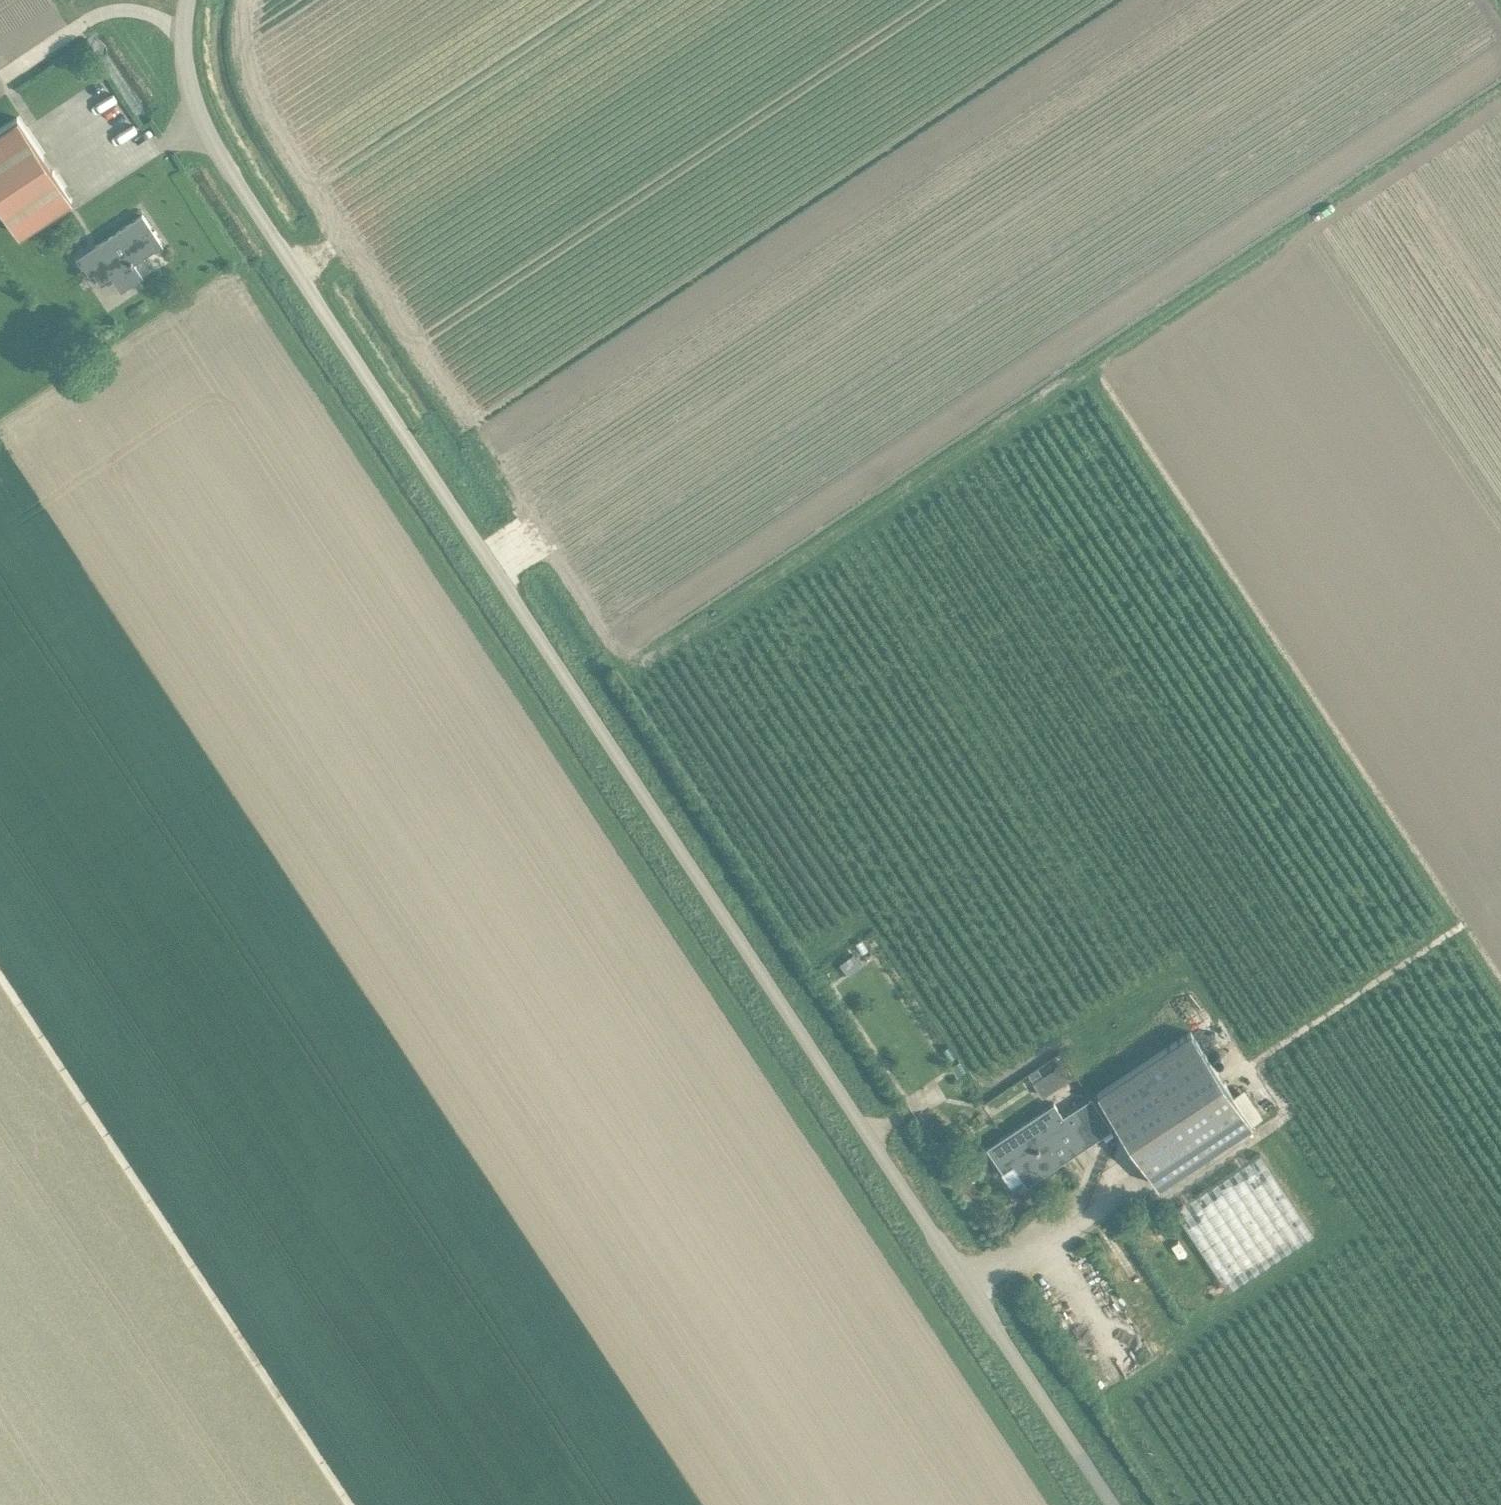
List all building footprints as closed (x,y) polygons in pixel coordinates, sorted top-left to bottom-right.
[(101,77),(92,81),(98,97),(107,94),(101,77)] [(70,199),(15,117),(0,127),(0,207),(18,234),(70,199)] [(132,263),(160,244),(140,214),(94,245),(97,249),(79,261),(88,275),(91,273),(99,285),(114,275),(122,287),(141,275),(132,263)] [(1190,1034),(1096,1095),(1155,1187),(1249,1126),(1190,1034)] [(1002,1136),(1002,1137),(986,1147),(985,1146),(984,1147),(1000,1170),(1001,1170),(1001,1168),(1010,1162),(1025,1184),(1082,1146),(1054,1102),(1002,1136)] [(1258,1156),(1171,1212),(1223,1293),(1310,1237),(1258,1156)]
